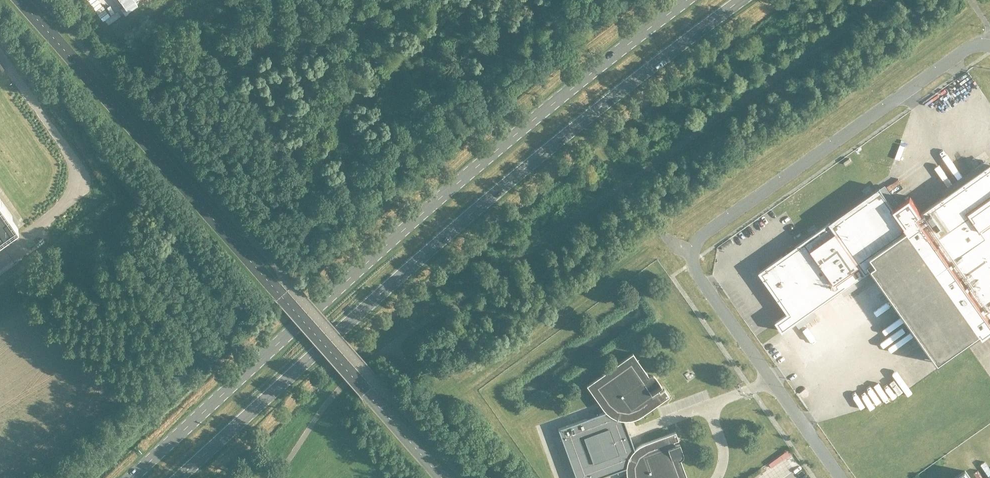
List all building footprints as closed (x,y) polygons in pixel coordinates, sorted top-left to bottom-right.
[(922,212),(989,319),(989,165),(922,212)] [(989,325),(989,319),(922,212),(911,196),(895,207),(880,187),(760,271),(789,312),(777,321),(784,331),(873,267),(939,361),(989,325)] [(18,222),(0,197),(0,234),(18,222)] [(627,477),(688,477),(681,459),(685,457),(679,442),(675,444),(674,441),(678,439),(676,431),(644,442),(638,445),(635,448),(626,419),(633,418),(643,414),(671,394),(666,387),(661,390),(659,387),(662,385),(653,372),(649,375),(632,352),(586,385),(603,408),(604,410),(605,411),(558,428),(576,477),(596,477),(626,467),(626,471),(627,477)] [(965,470),(953,477),(971,477),(965,470)]
